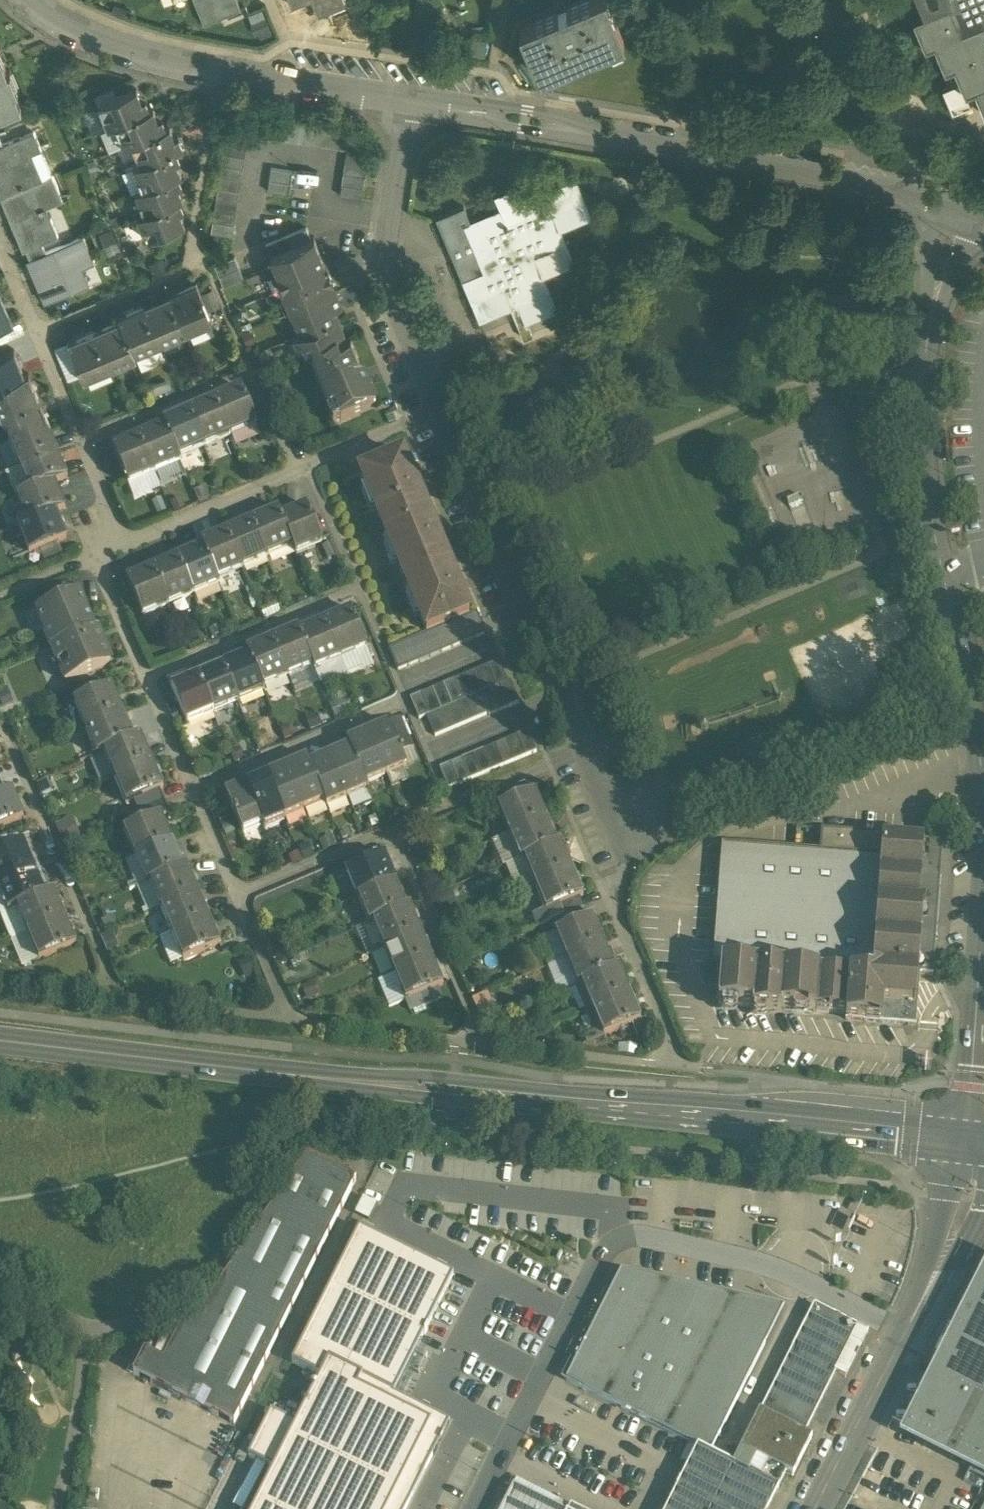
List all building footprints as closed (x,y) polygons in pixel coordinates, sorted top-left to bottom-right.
[(204,23),(241,7),(238,0),(195,0),(204,23)] [(327,11),(346,3),(345,0),(323,0),(327,11)] [(519,26),(539,74),(624,39),(608,0),(583,0),(519,26)] [(951,1),(949,2),(924,13),(924,12),(923,13),(912,17),(924,46),(933,42),(945,70),(954,66),(960,82),(965,92),(974,88),(983,84),(983,0),(950,0),(951,1)] [(923,13),(924,12),(924,13),(949,2),(951,1),(950,0),(917,0),(923,13)] [(0,50),(0,111),(22,102),(15,85),(17,84),(11,69),(8,70),(0,50)] [(970,106),(965,92),(960,82),(943,89),(952,113),(970,106)] [(974,88),(983,112),(983,84),(974,88)] [(136,87),(98,103),(108,126),(115,123),(153,107),(153,106),(150,108),(147,102),(143,103),(136,87)] [(153,107),(115,123),(125,145),(132,142),(171,125),(170,124),(167,126),(164,120),(160,122),(153,107)] [(289,117),(277,116),(273,138),(285,139),(289,117)] [(300,119),(289,117),(285,139),(297,141),(300,119)] [(312,121),(300,119),(297,141),(309,143),(312,121)] [(336,124),(324,123),(321,145),(333,146),(336,124)] [(171,125),(132,142),(141,163),(184,145),(181,140),(177,141),(171,125)] [(248,133),(226,130),(224,141),(246,145),(248,133)] [(0,145),(0,195),(1,197),(52,175),(52,174),(43,179),(42,177),(37,180),(26,155),(41,149),(34,131),(2,144),(0,145)] [(246,145),(224,141),(223,152),(244,156),(246,145)] [(141,163),(134,167),(143,188),(182,172),(175,156),(179,155),(177,149),(184,146),(184,145),(141,163)] [(369,152),(347,149),(345,160),(367,164),(369,152)] [(244,156),(223,152),(221,164),(243,167),(244,156)] [(367,164),(345,160),(343,172),(365,175),(367,164)] [(243,167),(221,164),(219,175),(241,178),(243,167)] [(290,182),(292,170),(270,167),(268,179),(290,182)] [(143,188),(136,191),(145,213),(183,197),(177,181),(181,180),(178,174),(182,173),(182,172),(143,188)] [(365,175),(343,172),(341,184),(364,187),(365,175)] [(52,175),(1,197),(23,251),(27,249),(42,243),(58,236),(46,207),(63,200),(52,175)] [(241,178),(219,175),(218,186),(239,190),(241,178)] [(575,176),(528,196),(521,181),(493,193),(500,208),(470,221),(464,207),(437,218),(461,279),(479,321),(511,308),(524,338),(532,334),(527,322),(558,309),(544,275),(575,262),(561,229),(591,216),(575,176)] [(289,194),(290,182),(268,179),(267,191),(289,194)] [(364,187),(341,184),(340,195),(362,198),(364,187)] [(239,190),(218,186),(216,197),(237,201),(239,190)] [(145,213),(137,217),(147,240),(186,223),(179,207),(182,205),(180,199),(183,197),(145,213)] [(237,201),(216,197),(214,209),(236,212),(237,201)] [(236,212),(214,209),(212,220),(234,223),(236,212)] [(234,223),(212,220),(211,231),(232,235),(234,223)] [(306,227),(286,235),(290,246),(311,237),(306,227)] [(117,241),(112,229),(100,234),(105,246),(117,241)] [(46,252),(30,258),(43,288),(40,289),(45,300),(83,284),(74,263),(91,257),(82,236),(46,252)] [(285,236),(266,244),(270,254),(289,247),(285,236)] [(289,247),(270,254),(284,287),(325,270),(322,262),(324,261),(314,236),(311,237),(290,246),(289,247)] [(42,243),(27,249),(30,258),(46,252),(42,243)] [(235,257),(214,265),(219,276),(239,267),(235,257)] [(163,259),(153,264),(157,274),(168,269),(163,259)] [(239,267),(219,276),(223,287),(244,278),(239,267)] [(284,287),(281,288),(290,311),(292,310),(337,291),(328,269),(284,287)] [(213,321),(197,283),(170,294),(186,332),(213,321)] [(337,291),(292,310),(301,332),(339,316),(334,305),(340,297),(337,291)] [(170,294),(145,305),(160,343),(186,332),(170,294)] [(11,324),(0,299),(0,329),(11,324)] [(145,305),(119,316),(120,320),(135,354),(160,343),(145,305)] [(301,332),(293,335),(303,358),(312,354),(341,341),(335,330),(341,323),(339,316),(301,332)] [(120,320),(95,330),(110,368),(136,357),(135,354),(120,320)] [(95,330),(69,341),(84,379),(110,368),(95,330)] [(341,341),(312,354),(317,366),(312,368),(330,411),(334,409),(340,422),(374,408),(369,396),(371,395),(356,360),(360,359),(351,337),(341,341)] [(0,355),(0,386),(25,375),(14,349),(0,355)] [(0,386),(0,411),(1,415),(39,399),(29,374),(25,375),(0,386)] [(166,381),(151,387),(157,400),(171,393),(166,381)] [(256,426),(241,388),(214,399),(230,437),(256,426)] [(39,399),(1,415),(12,440),(46,426),(50,424),(39,399)] [(214,399),(189,410),(205,448),(230,437),(214,399)] [(205,448),(189,410),(163,421),(165,425),(179,459),(205,448)] [(165,425),(139,436),(155,473),(180,462),(179,459),(165,425)] [(12,440),(8,442),(19,467),(56,452),(46,426),(12,440)] [(155,473),(139,436),(112,447),(128,485),(155,473)] [(56,452),(19,467),(30,493),(54,482),(67,477),(56,452)] [(424,510),(403,457),(360,475),(382,527),(424,510)] [(30,493),(17,498),(27,524),(55,512),(65,508),(54,482),(30,493)] [(791,498),(797,528),(809,526),(803,495),(791,498)] [(306,506),(280,517),(293,548),(296,554),(322,544),(306,506)] [(277,510),(252,520),(268,558),(293,548),(280,517),(277,510)] [(424,510),(382,527),(404,580),(446,562),(424,510)] [(27,524),(18,527),(29,553),(66,538),(55,512),(27,524)] [(252,520),(227,531),(243,569),(268,558),(252,520)] [(227,531),(201,542),(203,545),(217,580),(243,569),(227,531)] [(203,545),(177,556),(193,593),(219,583),(217,580),(203,545)] [(177,556),(152,567),(168,604),(193,593),(177,556)] [(446,562),(404,580),(426,632),(469,614),(446,562)] [(168,604),(152,567),(127,578),(142,615),(168,604)] [(80,592),(35,611),(44,630),(88,612),(80,592)] [(350,611),(325,622),(340,659),(366,648),(350,611)] [(426,632),(421,635),(431,657),(486,634),(476,611),(426,632)] [(88,612),(44,630),(51,649),(96,630),(88,612)] [(325,622),(299,632),(314,666),(315,670),(340,659),(325,622)] [(298,629),(272,639),(288,677),(314,666),(299,632),(298,629)] [(96,630),(51,649),(65,681),(110,662),(96,630)] [(421,635),(410,639),(420,662),(431,657),(421,635)] [(288,677),(272,639),(247,649),(248,653),(263,687),(288,677)] [(410,639),(388,649),(398,671),(420,662),(410,639)] [(248,653),(223,664),(239,701),(264,691),(263,687),(248,653)] [(498,661),(487,666),(496,687),(499,685),(507,682),(498,661)] [(191,662),(167,671),(172,684),(196,675),(191,662)] [(223,664),(198,675),(213,712),(239,701),(223,664)] [(487,666),(476,670),(485,691),(490,689),(496,687),(487,666)] [(485,691),(476,670),(465,675),(474,696),(479,694),(485,691)] [(198,675),(172,686),(187,723),(213,712),(198,675)] [(474,696),(465,675),(454,680),(463,700),(468,698),(474,696)] [(463,700),(454,680),(443,684),(452,705),(458,703),(463,700)] [(507,682),(499,685),(508,706),(508,707),(519,703),(510,681),(507,682)] [(452,705),(443,684),(432,689),(441,710),(447,707),(452,705)] [(496,687),(490,689),(498,710),(508,706),(499,685),(496,687)] [(112,687),(74,703),(85,729),(123,713),(112,687)] [(432,689),(421,694),(430,714),(438,711),(441,710),(432,689)] [(485,691),(479,694),(488,714),(498,710),(490,689),(485,691)] [(421,694),(410,699),(419,719),(428,715),(430,714),(421,694)] [(474,696),(468,698),(477,718),(488,714),(479,694),(474,696)] [(463,700),(458,703),(466,723),(477,718),(468,698),(463,700)] [(350,711),(345,700),(332,706),(337,717),(350,711)] [(452,705),(447,707),(456,727),(466,723),(458,703),(452,705)] [(441,710),(438,711),(446,731),(456,727),(447,707),(441,710)] [(446,731),(438,711),(430,714),(428,715),(436,736),(446,731)] [(123,713),(85,729),(96,755),(104,752),(134,739),(123,713)] [(411,748),(399,719),(388,724),(401,755),(403,754),(402,752),(411,748)] [(401,755),(388,724),(367,732),(385,775),(406,767),(401,755)] [(536,751),(528,731),(517,735),(525,756),(536,751)] [(367,732),(356,737),(359,744),(350,748),(352,753),(365,784),(385,775),(367,732)] [(525,756),(517,735),(506,740),(514,760),(525,756)] [(134,739),(104,752),(115,778),(152,762),(141,736),(134,739)] [(514,760),(506,740),(495,744),(503,765),(514,760)] [(503,765),(495,744),(484,749),(492,770),(503,765)] [(492,770),(484,749),(473,754),(481,774),(492,770)] [(352,753),(343,757),(340,750),(329,755),(347,798),(367,790),(365,784),(352,753)] [(481,774),(473,754),(461,758),(470,779),(481,774)] [(329,755),(309,763),(325,801),(327,807),(347,798),(329,755)] [(306,758),(286,766),(304,810),(325,801),(309,763),(306,758)] [(470,779),(461,758),(450,763),(459,784),(470,779)] [(152,762),(115,778),(126,804),(134,801),(160,790),(163,788),(152,762)] [(459,784),(450,763),(439,768),(448,788),(459,784)] [(304,810),(286,766),(266,775),(267,779),(284,818),(304,810)] [(267,779),(247,787),(263,824),(264,828),(285,819),(284,818),(267,779)] [(530,781),(505,791),(509,802),(534,791),(530,781)] [(246,783),(224,792),(241,833),(263,824),(247,787),(246,783)] [(160,790),(134,801),(138,812),(164,801),(160,790)] [(0,796),(0,827),(23,818),(12,791),(2,795),(0,796)] [(509,802),(498,807),(509,834),(546,818),(535,791),(534,791),(509,802)] [(164,801),(138,812),(143,823),(161,815),(162,816),(169,813),(164,801)] [(143,823),(124,831),(135,857),(173,841),(162,816),(161,815),(143,823)] [(546,818),(509,834),(520,860),(524,858),(557,844),(546,818)] [(819,852),(722,845),(713,964),(818,972),(874,976),(874,970),(884,839),(884,835),(821,830),(819,852)] [(943,843),(884,839),(874,970),(918,974),(933,975),(937,926),(943,843)] [(173,841),(135,857),(146,883),(149,882),(183,867),(173,841)] [(429,859),(421,841),(413,845),(420,863),(429,859)] [(557,844),(524,858),(534,884),(572,868),(561,842),(557,844)] [(0,853),(0,884),(35,870),(23,843),(0,853)] [(384,856),(347,872),(358,898),(395,882),(384,856)] [(448,876),(444,865),(429,871),(433,881),(448,876)] [(183,867),(149,882),(160,907),(198,892),(187,866),(183,867)] [(583,895),(572,868),(534,884),(545,909),(546,911),(559,905),(579,896),(583,895)] [(0,884),(0,892),(8,911),(17,908),(45,895),(35,870),(0,884)] [(395,882),(358,898),(369,923),(372,922),(406,908),(395,882)] [(45,895),(17,908),(28,933),(65,918),(54,892),(45,895)] [(198,892),(160,907),(171,933),(209,917),(198,892)] [(439,898),(444,908),(457,903),(453,892),(439,898)] [(579,896),(559,905),(563,916),(584,907),(579,896)] [(559,905),(546,911),(545,909),(532,914),(538,927),(550,922),(563,916),(559,905)] [(406,908),(372,922),(383,948),(421,932),(410,906),(406,908)] [(584,907),(563,916),(550,922),(555,932),(589,918),(584,907)] [(209,917),(171,933),(183,960),(220,945),(209,917)] [(589,918),(555,932),(566,959),(604,943),(593,917),(589,918)] [(65,918),(28,933),(38,960),(76,944),(65,918)] [(421,932),(383,948),(394,973),(432,958),(421,932)] [(171,933),(161,938),(172,965),(183,960),(171,933)] [(118,948),(113,934),(103,938),(108,951),(118,948)] [(604,943),(566,959),(577,985),(581,984),(615,969),(604,943)] [(432,958),(394,973),(406,1001),(421,994),(443,985),(432,958)] [(818,972),(721,965),(718,1005),(815,1012),(815,1011),(818,972)] [(615,969),(581,984),(591,1009),(629,993),(618,968),(615,969)] [(918,974),(874,970),(874,976),(818,972),(815,1011),(846,1014),(845,1020),(913,1025),(918,974)] [(318,995),(313,984),(304,989),(308,999),(318,995)] [(629,993),(591,1009),(585,1012),(587,1016),(582,1020),(587,1032),(583,1034),(588,1044),(632,1024),(640,1020),(629,993)] [(406,1001),(411,1012),(426,1006),(421,994),(406,1001)] [(487,994),(475,999),(481,1016),(494,1010),(487,994)] [(640,1020),(632,1024),(637,1036),(655,1028),(650,1016),(640,1020)] [(309,1154),(204,1311),(197,1324),(186,1318),(172,1346),(161,1340),(148,1346),(135,1371),(236,1422),(358,1179),(309,1154)] [(359,1229),(292,1364),(320,1378),(327,1363),(362,1380),(394,1396),(453,1277),(359,1229)] [(783,1308),(621,1272),(566,1381),(698,1447),(711,1453),(783,1308)] [(909,1427),(983,1464),(983,1277),(958,1328),(945,1355),(909,1427)] [(814,1306),(760,1414),(804,1436),(858,1328),(814,1306)] [(958,1328),(948,1323),(935,1350),(945,1355),(958,1328)] [(254,1508),(407,1508),(438,1446),(424,1439),(431,1424),(358,1389),(362,1380),(327,1363),(320,1378),(296,1425),(271,1412),(256,1441),(250,1437),(248,1441),(255,1444),(249,1457),(273,1469),(254,1508)] [(760,1414),(760,1413),(734,1465),(733,1466),(778,1488),(786,1473),(793,1476),(803,1455),(796,1451),(804,1436),(760,1414)] [(698,1447),(667,1508),(768,1508),(778,1488),(733,1466),(734,1465),(711,1453),(698,1447)] [(531,1496),(530,1497),(506,1505),(504,1504),(502,1508),(557,1508),(531,1496)]
